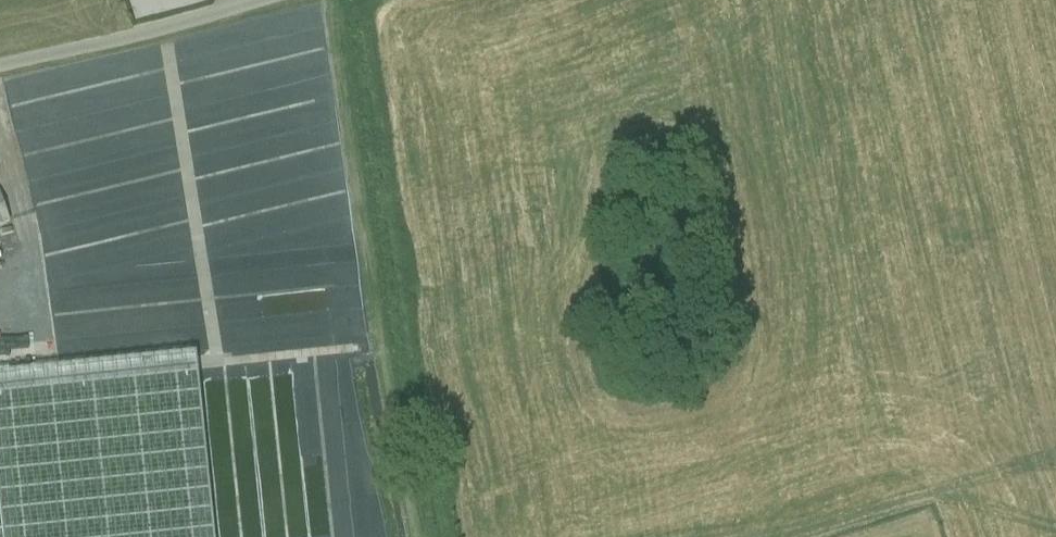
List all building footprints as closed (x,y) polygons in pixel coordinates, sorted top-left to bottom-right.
[(0,375),(0,496),(4,536),(214,536),(195,355),(0,375)]
